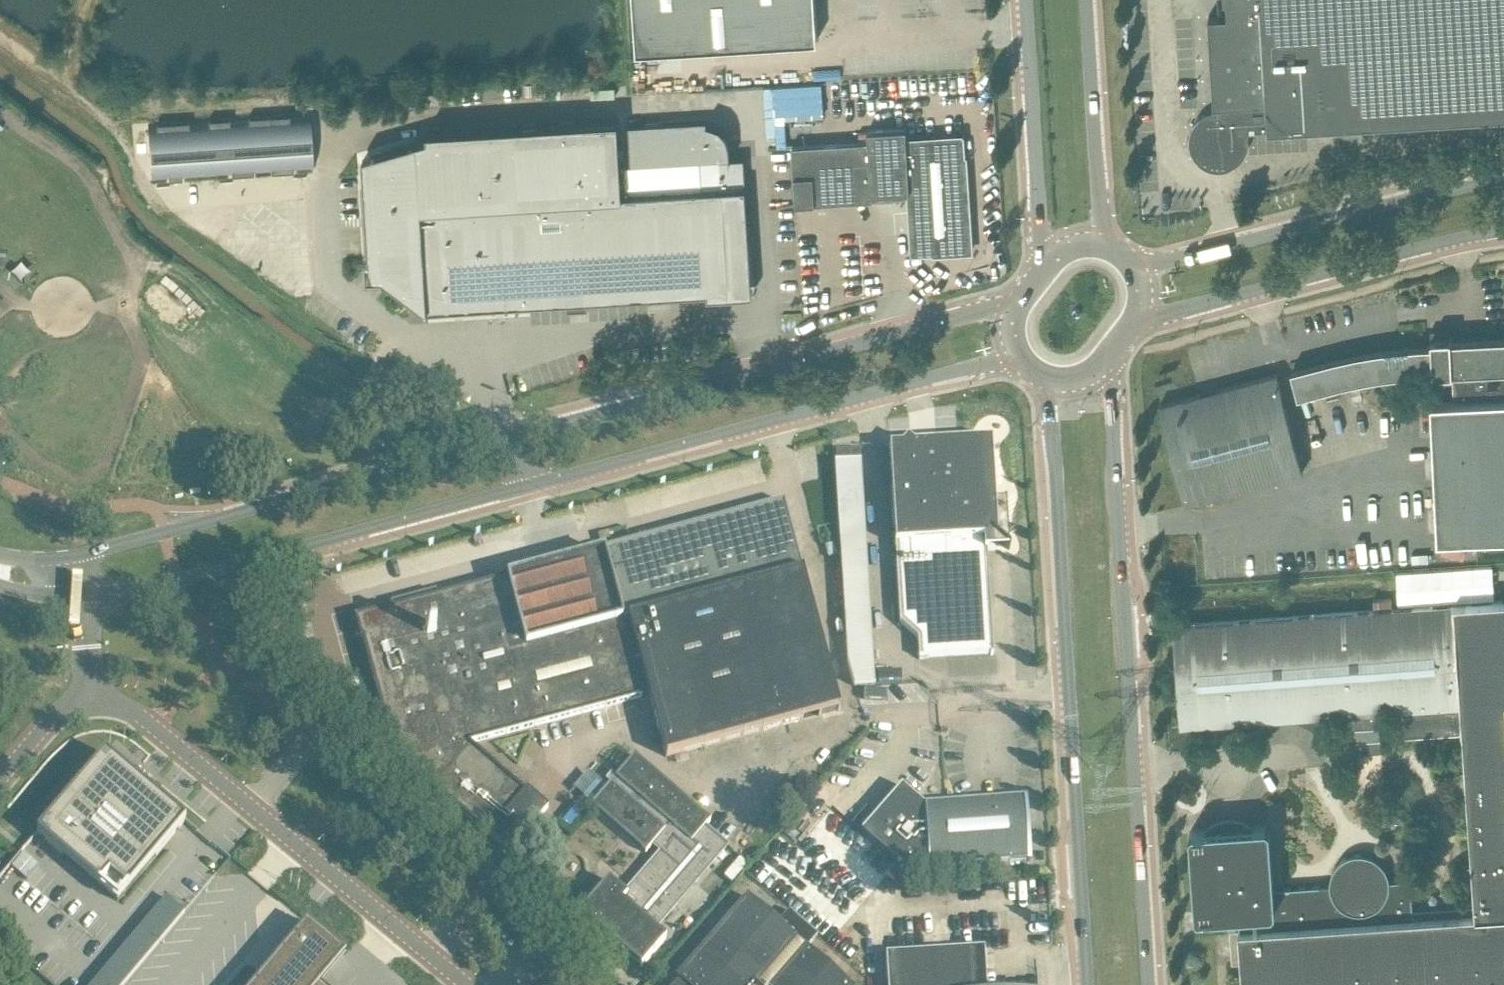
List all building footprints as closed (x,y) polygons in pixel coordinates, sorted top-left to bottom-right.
[(812,0),(630,0),(633,51),(814,40),(812,0)] [(1220,10),(1222,10),(1222,14),(1209,15),(1209,17),(1211,17),(1212,29),(1210,29),(1210,31),(1212,31),(1212,37),(1213,44),(1211,44),(1211,46),(1213,46),(1213,58),(1212,58),(1212,60),(1214,60),(1214,66),(1214,73),(1212,73),(1213,75),(1215,75),(1215,80),(1215,87),(1213,87),(1213,89),(1215,89),(1216,95),(1216,101),(1214,101),(1214,103),(1216,103),(1216,105),(1217,109),(1214,109),(1211,110),(1209,110),(1207,111),(1204,113),(1202,114),(1200,116),(1198,118),(1197,119),(1195,122),(1194,124),(1193,126),(1192,129),(1191,131),(1190,134),(1190,136),(1190,139),(1190,141),(1191,144),(1191,146),(1192,149),(1193,151),(1194,153),(1196,156),(1197,158),(1199,159),(1201,161),(1203,163),(1206,164),(1208,165),(1210,166),(1213,167),(1215,167),(1218,168),(1221,168),(1223,167),(1226,167),(1228,166),(1231,166),(1233,164),(1235,163),(1237,162),(1239,160),(1241,158),(1243,156),(1244,154),(1246,152),(1247,150),(1248,147),(1249,145),(1249,142),(1249,140),(1249,137),(1249,130),(1503,114),(1503,0),(1219,0),(1220,10)] [(826,81),(768,83),(770,134),(790,133),(789,112),(827,110),(826,81)] [(153,123),(148,124),(152,178),(168,177),(170,177),(170,178),(182,177),(182,176),(184,176),(232,173),(232,174),(254,172),(254,171),(272,170),(272,171),(294,169),(294,168),(314,167),(311,113),(274,116),(270,116),(270,115),(248,116),(249,117),(232,118),(230,118),(230,117),(209,119),(209,120),(208,120),(189,121),(189,120),(157,122),(157,123),(153,123)] [(744,157),(731,158),(730,141),(730,137),(729,133),(727,130),(724,127),(721,124),(718,122),(714,121),(711,120),(707,120),(707,119),(629,124),(631,164),(622,164),(618,118),(427,130),(427,132),(432,132),(433,151),(379,154),(379,157),(364,158),(364,159),(365,169),(364,169),(365,185),(369,243),(370,261),(390,275),(407,287),(426,285),(427,306),(427,308),(492,304),(508,303),(509,308),(529,307),(531,307),(531,302),(536,302),(647,295),(647,300),(649,300),(649,294),(668,292),(669,298),(730,294),(730,286),(752,280),(752,279),(749,238),(744,157)] [(907,138),(906,127),(868,129),(869,140),(792,145),(796,204),(910,196),(913,254),(972,250),(965,134),(907,138)] [(1485,397),(1503,396),(1503,336),(1451,339),(1451,336),(1431,337),(1431,344),(1415,345),(1395,347),(1375,349),(1356,353),(1335,357),(1292,369),(1292,372),(1298,395),(1332,385),(1359,379),(1382,375),(1393,375),(1414,372),(1432,371),(1433,373),(1452,371),(1454,398),(1485,397)] [(1304,471),(1283,392),(1277,372),(1160,403),(1186,502),(1304,471)] [(1430,403),(1439,541),(1503,537),(1503,399),(1430,403)] [(886,448),(898,627),(916,642),(917,660),(990,656),(983,536),(989,536),(1007,552),(1004,497),(991,498),(988,441),(912,446),(905,441),(900,447),(886,448)] [(434,786),(433,787),(488,835),(509,853),(549,807),(528,789),(525,793),(471,745),(470,743),(642,697),(633,661),(640,659),(666,757),(840,710),(784,501),(601,550),(602,553),(356,618),(362,638),(363,638),(389,735),(396,733),(404,759),(434,786)] [(870,518),(845,520),(855,695),(880,693),(870,518)] [(601,544),(611,542),(608,532),(598,534),(601,544)] [(1330,884),(1274,888),(1270,826),(1267,823),(1193,828),(1190,832),(1195,913),(1199,916),(1237,913),(1238,928),(1230,929),(1232,962),(1241,961),(1243,984),(1503,984),(1503,599),(1175,623),(1182,724),(1400,709),(1401,734),(1463,730),(1475,904),(1413,908),(1411,878),(1390,880),(1390,879),(1390,878),(1389,877),(1389,876),(1389,875),(1389,874),(1388,873),(1388,872),(1388,871),(1387,870),(1387,869),(1386,868),(1386,867),(1385,866),(1385,865),(1384,865),(1384,864),(1383,864),(1383,863),(1382,862),(1381,861),(1381,860),(1380,860),(1379,859),(1378,859),(1378,858),(1377,858),(1377,857),(1376,857),(1375,856),(1374,856),(1373,855),(1372,855),(1371,854),(1370,854),(1369,854),(1368,853),(1367,853),(1366,853),(1365,853),(1363,853),(1362,852),(1361,852),(1360,852),(1359,852),(1358,852),(1357,852),(1356,853),(1355,853),(1354,853),(1353,853),(1352,853),(1351,854),(1350,854),(1349,854),(1348,855),(1347,855),(1347,856),(1346,856),(1345,856),(1344,857),(1343,857),(1343,858),(1342,858),(1341,859),(1340,860),(1339,861),(1338,862),(1337,863),(1336,864),(1335,865),(1335,866),(1334,868),(1333,869),(1333,870),(1332,872),(1332,873),(1331,874),(1331,875),(1331,877),(1330,878),(1330,880),(1330,881),(1330,882),(1330,884)] [(1356,752),(1381,751),(1378,710),(1354,712),(1356,752)] [(84,778),(37,833),(118,901),(186,821),(141,783),(140,785),(105,755),(85,779),(84,778)] [(710,821),(635,756),(592,806),(646,852),(652,845),(661,853),(625,895),(609,880),(580,914),(641,967),(663,941),(653,932),(708,868),(714,861),(727,846),(705,827),(710,821)] [(902,787),(861,833),(897,866),(899,864),(905,869),(928,867),(929,869),(1030,862),(1026,798),(924,806),(902,787)] [(784,919),(778,925),(748,898),(678,978),(681,981),(677,984),(847,984),(804,948),(810,942),(784,919)] [(185,912),(169,899),(161,909),(176,922),(185,912)] [(345,955),(307,923),(254,984),(319,984),(345,955)] [(886,955),(888,984),(987,984),(984,949),(886,955)]
